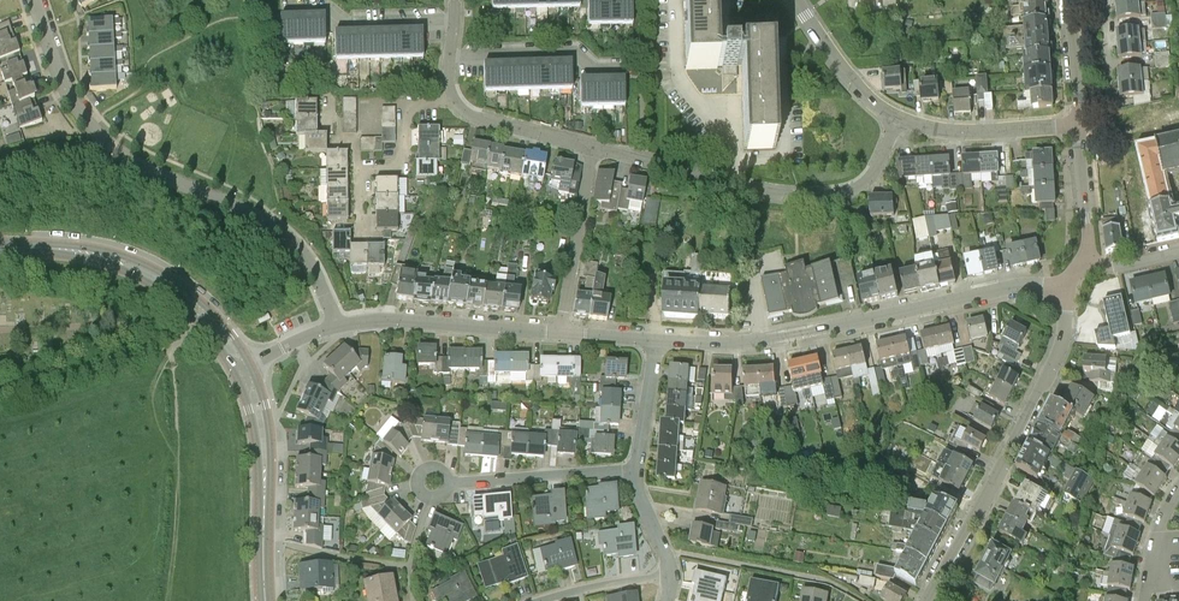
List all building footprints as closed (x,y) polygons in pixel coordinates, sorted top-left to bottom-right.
[(82,1),(79,3),(82,7),(81,8),(94,0),(81,0),(82,1)] [(493,10),(493,9),(504,9),(504,0),(492,0),(493,10)] [(504,9),(515,9),(515,0),(504,0),(504,9)] [(525,0),(515,0),(515,9),(526,9),(525,0)] [(526,9),(536,8),(536,0),(525,0),(526,9)] [(536,8),(547,8),(547,0),(536,0),(536,8)] [(547,8),(558,8),(558,0),(547,0),(547,8)] [(600,0),(588,0),(589,26),(589,25),(600,25),(600,0)] [(600,25),(611,25),(610,0),(600,0),(600,25)] [(621,0),(610,0),(611,25),(621,25),(621,0)] [(621,25),(632,25),(633,25),(632,0),(621,0),(621,25)] [(717,63),(715,0),(684,0),(686,69),(686,70),(717,69),(717,68),(717,63)] [(1165,13),(1164,3),(1157,4),(1158,14),(1165,13)] [(1116,7),(1118,20),(1141,18),(1140,5),(1116,7)] [(1046,6),(1024,7),(1012,8),(1012,17),(1025,16),(1025,23),(1047,22),(1047,21),(1050,19),(1049,14),(1046,12),(1046,6)] [(1153,23),(1167,21),(1166,16),(1166,14),(1152,16),(1153,23)] [(313,17),(314,43),(325,43),(326,43),(325,16),(324,16),(313,17)] [(281,17),(281,18),(281,45),(282,45),(282,44),(293,44),(292,17),(281,18),(281,17)] [(293,44),(303,44),(303,17),(292,17),(293,44)] [(303,17),(303,44),(314,43),(313,17),(303,17)] [(993,17),(984,18),(985,26),(993,25),(993,17)] [(86,36),(91,36),(90,35),(112,34),(112,25),(121,25),(121,20),(121,19),(90,21),(90,31),(87,31),(87,35),(86,35),(86,36)] [(903,20),(900,29),(911,31),(913,22),(903,20)] [(10,39),(14,38),(9,21),(0,24),(0,44),(1,46),(0,46),(0,59),(5,58),(19,53),(20,53),(16,41),(11,42),(10,39)] [(1167,21),(1153,23),(1153,30),(1168,28),(1167,21)] [(1047,22),(1025,23),(1026,30),(1005,32),(1006,41),(1048,38),(1048,31),(1050,29),(1051,29),(1050,29),(1050,25),(1047,24),(1047,22)] [(422,31),(411,32),(412,58),(422,58),(423,58),(422,31)] [(1116,32),(1118,46),(1141,44),(1140,31),(1116,32)] [(379,32),(368,33),(369,59),(379,59),(379,32)] [(379,32),(379,59),(390,59),(389,32),(379,32)] [(400,32),(389,32),(390,59),(401,58),(400,32)] [(400,32),(401,58),(412,58),(411,32),(400,32)] [(87,50),(91,49),(113,48),(113,47),(112,39),(122,39),(121,34),(122,34),(122,33),(112,34),(90,35),(91,36),(91,44),(88,44),(88,49),(87,49),(87,50)] [(335,33),(335,34),(336,61),(337,60),(347,60),(346,33),(336,34),(336,33),(335,33)] [(357,33),(346,33),(347,60),(358,60),(357,33)] [(357,33),(358,60),(369,59),(368,33),(357,33)] [(1048,38),(1006,41),(1007,51),(1027,49),(1028,56),(1049,55),(1049,53),(1052,51),(1052,52),(1052,51),(1052,47),(1051,47),(1049,46),(1048,38)] [(1143,58),(1141,44),(1118,46),(1119,59),(1143,58)] [(114,62),(114,61),(113,53),(122,52),(122,48),(123,48),(123,47),(113,47),(113,48),(91,49),(92,58),(89,58),(89,62),(88,63),(92,63),(114,62)] [(741,51),(741,62),(739,62),(736,62),(736,55),(721,55),(722,63),(717,63),(717,68),(722,68),(722,69),(723,77),(723,76),(736,76),(736,68),(737,68),(737,67),(739,67),(741,67),(744,151),(775,150),(772,50),(772,49),(741,50),(741,51)] [(27,76),(24,64),(19,65),(17,61),(21,60),(19,53),(5,58),(0,59),(0,67),(7,64),(8,69),(1,71),(5,83),(12,81),(27,76)] [(1157,61),(1171,60),(1170,53),(1156,55),(1157,61)] [(1050,57),(1049,55),(1028,56),(1024,57),(1025,73),(1051,71),(1050,64),(1051,64),(1052,63),(1053,62),(1053,61),(1053,60),(1053,59),(1052,58),(1052,57),(1051,57),(1050,57)] [(1157,69),(1171,68),(1171,60),(1157,61),(1157,69)] [(89,77),(93,77),(115,75),(114,66),(123,66),(123,61),(124,61),(114,61),(114,62),(92,63),(93,71),(89,71),(90,76),(89,76),(89,77)] [(572,90),(572,80),(571,62),(571,63),(560,63),(561,90),(572,89),(572,90)] [(550,90),(549,63),(538,64),(539,90),(550,90)] [(560,63),(549,63),(550,90),(561,90),(560,63)] [(517,64),(506,65),(507,91),(518,91),(517,64)] [(529,91),(528,64),(517,64),(518,91),(529,91)] [(538,64),(528,64),(529,91),(539,90),(538,64)] [(496,92),(496,65),(485,65),(484,65),(485,92),(486,92),(496,92)] [(496,65),(496,92),(507,91),(506,65),(496,65)] [(1141,70),(1118,71),(1119,85),(1142,83),(1141,70)] [(1051,71),(1025,73),(1027,93),(1052,91),(1051,81),(1052,81),(1053,80),(1054,79),(1054,78),(1054,77),(1053,76),(1053,75),(1052,74),(1051,74),(1051,71)] [(906,72),(884,73),(885,91),(902,89),(902,84),(907,84),(906,72)] [(93,77),(93,86),(90,86),(90,90),(89,90),(90,91),(117,89),(117,87),(115,87),(115,80),(124,80),(124,76),(125,76),(124,74),(115,75),(93,77)] [(29,100),(34,99),(35,99),(31,87),(29,87),(28,84),(29,83),(27,76),(12,81),(16,92),(8,94),(12,106),(20,104),(20,103),(29,100)] [(987,77),(976,78),(977,91),(978,103),(985,103),(985,96),(988,96),(987,77)] [(624,107),(625,107),(624,79),(624,80),(613,80),(613,107),(624,106),(624,107)] [(581,80),(580,80),(581,107),(582,107),(592,107),(592,80),(581,81),(581,80)] [(592,80),(592,107),(603,107),(602,80),(592,80)] [(613,107),(613,80),(602,80),(603,107),(613,107)] [(971,115),(972,114),(970,91),(953,92),(952,80),(945,80),(946,95),(953,94),(955,116),(956,116),(956,115),(971,114),(971,115)] [(922,102),(939,101),(938,83),(921,84),(921,81),(913,81),(915,97),(922,96),(922,102)] [(1133,98),(1134,106),(1134,107),(1151,103),(1149,82),(1142,83),(1119,85),(1121,98),(1133,98)] [(1025,103),(1018,103),(1018,110),(1053,107),(1052,91),(1027,93),(1024,93),(1025,103)] [(988,96),(985,96),(985,103),(986,111),(994,110),(992,98),(992,96),(988,96)] [(34,111),(33,108),(37,106),(34,99),(29,100),(20,103),(20,104),(12,106),(16,117),(20,129),(42,122),(38,109),(34,111)] [(295,102),(296,119),(317,119),(317,118),(317,102),(295,102)] [(296,136),(305,136),(305,135),(317,135),(317,119),(296,119),(296,136)] [(418,130),(418,146),(439,146),(439,130),(440,130),(440,129),(417,129),(417,130),(418,130)] [(20,133),(13,136),(15,143),(22,141),(20,133)] [(305,135),(305,136),(305,153),(327,152),(327,135),(317,135),(305,135)] [(463,146),(463,137),(453,137),(453,146),(463,146)] [(1170,203),(1165,176),(1178,173),(1178,139),(1137,148),(1149,208),(1170,203)] [(486,173),(487,169),(486,169),(489,146),(473,144),(472,152),(464,150),(460,165),(469,166),(470,162),(473,163),(472,170),(486,173)] [(418,146),(418,162),(418,163),(437,163),(440,163),(439,146),(418,146)] [(486,169),(487,169),(498,171),(499,171),(502,151),(504,151),(504,149),(489,146),(486,169)] [(504,151),(502,151),(499,171),(498,171),(498,173),(510,175),(513,152),(504,151)] [(286,157),(283,152),(276,156),(280,161),(286,157)] [(327,152),(327,170),(347,170),(347,153),(348,153),(327,153),(327,152)] [(510,175),(521,177),(525,154),(513,152),(510,175)] [(538,180),(543,181),(547,158),(539,156),(539,154),(533,153),(532,155),(525,154),(521,177),(521,178),(527,178),(527,179),(526,179),(526,180),(527,181),(528,183),(529,184),(530,185),(533,186),(535,185),(536,184),(537,183),(538,181),(538,180)] [(1026,155),(1026,161),(1035,161),(1036,171),(1053,170),(1052,157),(1052,153),(1026,155)] [(989,156),(989,157),(980,158),(981,175),(992,174),(993,183),(999,182),(998,174),(999,174),(997,157),(990,157),(989,156)] [(965,174),(957,175),(958,190),(967,190),(966,184),(972,184),(971,176),(981,175),(980,158),(972,158),(972,157),(971,157),(971,158),(963,159),(965,174)] [(1097,166),(1100,169),(1102,167),(1103,168),(1106,163),(1105,162),(1106,161),(1102,158),(1097,166)] [(941,160),(932,161),(933,178),(942,177),(944,189),(951,189),(951,191),(958,190),(957,175),(950,175),(949,160),(941,160),(941,159),(941,160)] [(933,178),(932,161),(924,161),(924,160),(923,160),(923,161),(915,162),(916,175),(901,176),(904,188),(922,187),(922,178),(933,178)] [(418,163),(418,162),(415,163),(416,163),(416,179),(415,179),(415,180),(424,180),(424,190),(430,190),(430,180),(437,180),(437,163),(418,163)] [(555,163),(553,174),(551,184),(560,185),(558,193),(577,196),(580,175),(572,174),(574,166),(555,163)] [(348,170),(347,170),(327,170),(327,187),(348,187),(348,186),(347,186),(347,170),(348,170)] [(1036,171),(1037,188),(1054,187),(1053,174),(1053,170),(1036,171)] [(616,213),(617,210),(621,189),(621,185),(609,183),(611,174),(598,172),(593,202),(601,204),(600,211),(616,213)] [(1007,189),(1015,189),(1014,177),(1006,177),(1007,189)] [(376,181),(376,198),(397,198),(397,197),(407,197),(407,180),(376,180),(376,181)] [(621,189),(617,210),(628,211),(629,202),(642,204),(646,182),(635,180),(635,184),(629,183),(628,190),(621,189)] [(320,204),(327,204),(348,203),(347,203),(347,187),(348,187),(327,187),(320,187),(320,204)] [(1054,187),(1037,188),(1038,205),(1039,205),(1040,212),(1054,211),(1054,204),(1055,204),(1054,187)] [(292,188),(283,189),(285,203),(294,202),(292,188)] [(999,202),(1007,202),(1007,188),(998,188),(999,202)] [(376,198),(376,214),(397,214),(397,198),(376,198)] [(647,198),(641,234),(654,236),(660,200),(647,198)] [(894,198),(873,199),(870,199),(871,217),(895,216),(894,198)] [(348,204),(348,203),(327,204),(327,220),(326,220),(326,221),(348,221),(348,220),(347,204),(348,204)] [(947,214),(957,213),(956,204),(946,206),(947,214)] [(1150,208),(1157,243),(1178,238),(1178,235),(1176,223),(1178,222),(1178,213),(1177,213),(1176,210),(1173,210),(1171,204),(1150,208)] [(1054,211),(1046,212),(1046,222),(1054,222),(1054,211)] [(397,214),(376,214),(377,230),(376,231),(383,231),(391,231),(398,231),(397,214)] [(925,219),(930,238),(930,239),(938,238),(937,233),(952,230),(950,222),(949,217),(925,219)] [(930,238),(925,219),(913,221),(918,241),(930,238)] [(952,230),(953,232),(958,230),(956,221),(950,222),(952,230)] [(1107,255),(1124,251),(1119,221),(1103,223),(1104,232),(1107,255)] [(623,227),(619,223),(615,222),(614,230),(622,231),(623,227)] [(409,231),(398,261),(405,263),(415,235),(410,234),(411,232),(409,231)] [(332,254),(349,254),(350,254),(350,246),(350,232),(349,232),(349,233),(333,233),(333,232),(332,254)] [(1026,265),(1041,262),(1037,244),(1022,248),(1026,265)] [(366,246),(350,246),(350,254),(349,254),(349,268),(366,267),(366,246)] [(383,246),(366,246),(366,267),(384,267),(384,246),(383,246)] [(1026,265),(1022,248),(1008,251),(1012,268),(1026,265)] [(956,284),(949,251),(933,254),(940,287),(956,284)] [(621,267),(628,269),(630,254),(623,253),(621,267)] [(940,287),(933,254),(916,258),(916,268),(917,272),(921,292),(921,291),(921,292),(925,291),(940,287)] [(984,275),(998,271),(994,254),(980,257),(984,275)] [(684,275),(665,274),(663,304),(666,305),(666,317),(700,318),(702,274),(703,258),(693,257),(692,273),(684,273),(684,275)] [(984,275),(980,257),(966,260),(970,278),(984,275)] [(587,297),(576,296),(572,317),(579,318),(586,319),(586,318),(589,318),(595,278),(596,278),(598,264),(585,262),(582,278),(587,278),(584,295),(587,297)] [(434,283),(430,303),(447,305),(450,283),(452,277),(454,265),(447,263),(442,284),(434,283)] [(803,263),(797,265),(787,267),(786,267),(785,267),(785,269),(787,274),(763,279),(761,279),(762,281),(770,316),(770,318),(772,317),(789,313),(793,312),(793,316),(795,317),(797,317),(799,317),(801,317),(803,317),(805,317),(807,317),(809,316),(811,315),(813,315),(814,313),(816,312),(817,311),(818,310),(817,307),(838,302),(840,302),(840,300),(839,300),(831,265),(832,265),(831,263),(830,263),(830,264),(806,269),(805,264),(805,263),(803,263)] [(881,301),(875,277),(876,277),(873,266),(868,267),(870,278),(858,281),(864,305),(881,301)] [(486,288),(482,309),(501,311),(506,277),(507,270),(498,268),(497,276),(495,286),(498,289),(486,288)] [(396,300),(399,300),(413,301),(416,274),(400,272),(396,300)] [(921,292),(917,272),(900,275),(905,295),(921,292)] [(893,273),(878,276),(876,277),(875,277),(881,301),(898,297),(893,273)] [(416,274),(413,301),(430,303),(434,283),(426,281),(426,275),(416,274)] [(702,274),(700,318),(730,320),(732,293),(746,294),(746,283),(740,283),(740,276),(702,274)] [(554,294),(556,283),(543,280),(544,277),(535,276),(532,290),(550,293),(554,294)] [(450,283),(447,305),(465,307),(469,284),(460,284),(460,279),(452,277),(450,283)] [(506,277),(501,311),(518,313),(520,291),(513,290),(514,279),(506,277)] [(1170,297),(1165,277),(1148,281),(1153,301),(1170,297)] [(469,284),(465,307),(482,309),(486,288),(484,288),(485,278),(478,278),(477,285),(469,284)] [(595,278),(589,318),(607,320),(611,299),(600,298),(604,279),(596,278),(595,278)] [(1153,301),(1148,281),(1131,285),(1136,305),(1153,301)] [(532,290),(530,305),(531,305),(532,305),(533,305),(533,304),(534,304),(534,303),(548,305),(550,293),(532,290)] [(1141,351),(1136,333),(1131,334),(1122,299),(1121,299),(1104,303),(1110,331),(1095,334),(1099,349),(1115,350),(1115,349),(1141,351)] [(1169,303),(1174,324),(1178,323),(1178,310),(1177,302),(1170,303),(1169,303)] [(1131,312),(1135,326),(1143,325),(1139,310),(1131,312)] [(987,337),(984,320),(968,324),(972,341),(987,337)] [(1012,325),(1006,335),(994,357),(1015,368),(1021,356),(1017,353),(1027,333),(1012,325)] [(955,345),(951,328),(935,332),(939,348),(955,345)] [(924,351),(917,353),(921,370),(922,370),(921,367),(930,365),(927,351),(939,348),(935,332),(921,335),(924,351)] [(910,354),(907,338),(892,342),(897,367),(912,363),(914,372),(921,370),(917,353),(910,354)] [(897,367),(892,342),(877,345),(882,368),(875,369),(879,387),(887,385),(883,370),(897,367)] [(367,368),(368,364),(369,352),(359,351),(353,356),(346,348),(345,346),(334,356),(351,374),(356,369),(360,373),(365,368),(367,368)] [(975,361),(972,347),(963,350),(966,363),(975,361)] [(434,373),(442,373),(442,358),(436,358),(436,357),(435,357),(435,348),(419,348),(418,365),(434,365),(434,373)] [(853,376),(854,380),(856,388),(862,387),(860,379),(869,377),(873,397),(881,395),(879,387),(875,369),(868,371),(863,349),(847,352),(853,376)] [(957,365),(966,363),(963,350),(954,352),(957,365)] [(442,358),(442,373),(450,373),(450,369),(465,369),(465,352),(449,352),(449,358),(442,358)] [(488,385),(488,377),(488,362),(482,362),(482,361),(481,361),(481,352),(465,352),(465,369),(480,369),(480,377),(480,385),(488,385)] [(833,355),(839,379),(831,381),(835,400),(843,398),(839,380),(853,376),(847,352),(833,355)] [(332,376),(325,382),(338,392),(348,384),(344,380),(351,374),(334,356),(323,367),(324,368),(324,367),(332,376)] [(495,373),(511,373),(511,357),(495,357),(495,362),(488,362),(488,377),(495,377),(495,373)] [(527,357),(511,357),(511,373),(526,373),(526,381),(534,381),(534,366),(528,366),(528,365),(527,365),(527,357)] [(385,360),(384,378),(391,379),(391,383),(404,384),(404,370),(400,369),(401,359),(388,358),(385,358),(385,360)] [(823,375),(819,359),(811,360),(811,358),(805,360),(805,362),(804,362),(807,379),(808,379),(810,390),(823,387),(824,386),(823,381),(822,376),(823,375)] [(1099,382),(1116,384),(1117,360),(1085,358),(1084,372),(1092,372),(1091,382),(1099,382)] [(810,390),(807,379),(804,362),(802,362),(802,360),(796,362),(796,364),(789,365),(793,382),(794,387),(785,388),(787,408),(788,408),(788,407),(798,406),(795,393),(810,390)] [(946,375),(944,368),(942,360),(937,361),(939,369),(941,376),(946,375)] [(542,377),(557,377),(557,361),(541,361),(541,366),(534,366),(534,381),(542,381),(542,377)] [(580,396),(580,385),(580,361),(557,361),(557,377),(572,377),(572,385),(572,396),(575,396),(580,396)] [(600,377),(600,385),(615,386),(616,379),(625,380),(626,364),(606,363),(605,378),(600,377)] [(688,383),(689,368),(672,367),(671,381),(688,383)] [(705,381),(707,370),(700,369),(699,381),(705,381)] [(776,390),(775,369),(759,370),(761,394),(761,396),(761,398),(777,397),(778,409),(787,408),(785,388),(776,390)] [(905,369),(898,370),(900,378),(903,390),(910,389),(905,369)] [(716,379),(713,378),(713,394),(726,394),(726,401),(736,401),(737,405),(744,405),(743,387),(732,388),(733,370),(716,370),(716,379)] [(761,394),(759,370),(744,371),(745,388),(746,397),(761,396),(761,394)] [(1004,370),(997,384),(1012,392),(1019,379),(1004,370)] [(835,400),(831,381),(830,379),(823,381),(824,386),(823,387),(827,402),(835,400)] [(688,383),(671,381),(669,395),(687,396),(688,383)] [(308,386),(302,399),(324,409),(328,402),(333,403),(338,392),(325,382),(324,383),(320,392),(310,387),(308,386)] [(1116,384),(1099,382),(1099,390),(1115,391),(1116,384)] [(1005,406),(1012,392),(997,384),(990,398),(1005,406)] [(603,393),(602,408),(619,409),(619,394),(615,394),(615,386),(600,385),(599,393),(603,393)] [(365,387),(366,394),(374,393),(373,386),(365,387)] [(983,394),(969,387),(966,393),(980,400),(983,394)] [(1095,399),(1073,387),(1061,408),(1074,415),(1084,420),(1095,399)] [(1134,390),(1129,397),(1137,402),(1141,395),(1134,390)] [(687,396),(669,395),(668,409),(685,410),(687,396)] [(447,402),(443,398),(438,403),(441,407),(447,402)] [(303,429),(323,430),(323,427),(326,419),(321,417),(324,409),(302,399),(296,413),(297,413),(307,417),(303,429)] [(1074,415),(1061,408),(1052,403),(1046,415),(1067,427),(1074,415)] [(1174,416),(1176,413),(1178,415),(1178,403),(1174,411),(1170,408),(1168,412),(1174,416)] [(530,410),(535,415),(539,410),(535,405),(530,410)] [(974,421),(992,430),(1000,416),(982,406),(974,421)] [(602,408),(602,409),(596,408),(595,424),(594,424),(593,431),(609,432),(609,425),(618,426),(619,409),(602,408)] [(668,409),(667,422),(679,424),(684,424),(684,423),(690,424),(691,411),(685,410),(668,409)] [(1171,433),(1178,438),(1178,415),(1176,413),(1174,416),(1172,418),(1169,419),(1170,422),(1167,426),(1173,430),(1171,433)] [(552,421),(551,431),(552,431),(551,447),(558,447),(558,454),(574,456),(575,437),(579,437),(579,430),(560,429),(561,421),(560,421),(560,415),(554,415),(553,421),(552,421)] [(1046,415),(1040,427),(1076,446),(1080,439),(1068,432),(1067,434),(1064,433),(1067,427),(1046,415)] [(375,438),(379,441),(393,451),(400,457),(408,446),(404,443),(406,441),(412,438),(406,422),(400,424),(391,417),(375,438)] [(412,419),(406,422),(412,438),(419,435),(421,435),(421,441),(435,442),(437,421),(423,420),(423,421),(412,419)] [(451,446),(459,446),(460,429),(461,424),(450,423),(450,422),(437,421),(435,442),(448,444),(448,442),(451,443),(451,446)] [(354,426),(349,422),(345,428),(350,431),(354,426)] [(667,422),(662,422),(661,436),(678,437),(679,424),(667,422)] [(931,424),(927,430),(934,433),(937,427),(931,424)] [(1078,448),(1076,446),(1040,427),(1029,446),(1051,457),(1059,443),(1061,447),(1074,454),(1078,448)] [(963,443),(980,453),(987,441),(969,431),(968,432),(960,428),(955,438),(963,442),(963,443)] [(311,444),(311,452),(327,453),(328,439),(322,439),(323,430),(303,429),(303,430),(300,429),(298,429),(298,444),(299,444),(311,444)] [(466,456),(481,457),(482,438),(467,436),(468,429),(460,429),(459,446),(466,447),(465,456),(466,456)] [(591,444),(590,454),(612,456),(613,440),(608,439),(609,432),(593,431),(579,430),(579,437),(578,443),(591,444)] [(499,447),(505,448),(506,432),(498,432),(483,431),(483,438),(482,438),(481,457),(496,458),(496,459),(497,459),(498,448),(499,448),(499,447)] [(545,446),(551,447),(552,431),(551,431),(544,431),(544,438),(528,437),(527,456),(543,457),(543,458),(544,448),(545,448),(545,446)] [(512,455),(527,456),(528,437),(513,436),(513,433),(506,432),(505,448),(512,448),(511,456),(512,456),(512,455)] [(1163,445),(1161,447),(1178,459),(1178,438),(1171,433),(1163,445)] [(678,437),(661,436),(660,450),(678,451),(678,437)] [(373,456),(371,470),(391,474),(394,461),(388,460),(388,457),(393,451),(379,441),(375,445),(376,445),(374,457),(373,456)] [(1157,441),(1154,445),(1160,449),(1151,461),(1168,472),(1171,467),(1174,469),(1178,461),(1178,459),(1161,447),(1163,445),(1157,441)] [(899,445),(891,461),(896,463),(904,448),(899,445)] [(1069,467),(1029,446),(1016,469),(1038,480),(1049,462),(1051,462),(1051,467),(1065,475),(1069,467)] [(677,451),(660,450),(659,464),(676,465),(677,451)] [(704,450),(703,458),(712,459),(713,451),(704,450)] [(946,451),(939,464),(967,478),(974,465),(946,451)] [(326,466),(327,453),(311,452),(310,460),(298,459),(297,459),(296,474),(321,474),(321,466),(326,466)] [(1129,469),(1135,473),(1137,470),(1143,474),(1142,476),(1160,488),(1167,479),(1165,477),(1168,472),(1143,456),(1135,468),(1131,465),(1129,469)] [(773,464),(764,462),(762,470),(772,472),(773,464)] [(659,464),(658,478),(675,479),(676,465),(659,464)] [(931,478),(944,484),(959,492),(967,478),(939,464),(931,478)] [(837,480),(847,479),(846,468),(836,468),(837,480)] [(1063,477),(1072,482),(1064,495),(1081,504),(1094,480),(1069,468),(1065,475),(1063,477)] [(366,494),(368,501),(385,496),(383,489),(383,486),(389,487),(391,474),(371,470),(368,483),(375,484),(374,491),(366,494)] [(1154,497),(1160,488),(1142,476),(1143,474),(1137,470),(1135,473),(1141,477),(1136,485),(1137,486),(1153,496),(1154,497)] [(309,489),(309,496),(325,496),(326,482),(320,482),(321,474),(296,474),(296,489),(297,489),(297,488),(309,489)] [(827,480),(818,478),(816,485),(825,487),(827,480)] [(697,509),(697,510),(721,514),(726,488),(702,484),(700,494),(702,495),(699,509),(697,509)] [(1015,505),(1030,513),(1036,516),(1040,509),(1037,507),(1044,494),(1026,485),(1015,505)] [(587,490),(586,490),(587,512),(604,510),(604,512),(616,511),(614,486),(600,487),(600,490),(587,491),(587,490)] [(1131,496),(1128,504),(1127,506),(1149,514),(1152,503),(1149,502),(1153,496),(1137,486),(1131,496)] [(564,521),(562,493),(551,494),(552,498),(532,499),(534,520),(553,518),(554,522),(564,521)] [(295,502),(294,517),(319,518),(319,510),(324,510),(325,496),(309,496),(308,503),(295,502)] [(378,516),(387,525),(402,510),(393,500),(389,505),(386,502),(385,496),(368,501),(361,503),(361,504),(363,510),(370,508),(378,515),(378,516)] [(507,499),(474,499),(475,521),(509,519),(507,499)] [(1128,504),(1121,501),(1120,506),(1126,508),(1123,517),(1128,519),(1126,524),(1140,528),(1142,523),(1145,524),(1149,514),(1127,506),(1128,504)] [(892,510),(892,511),(927,517),(948,528),(958,509),(958,508),(935,502),(930,512),(926,510),(927,509),(911,506),(911,505),(895,502),(894,510),(892,510)] [(355,512),(363,510),(361,504),(353,506),(355,512)] [(1015,505),(1008,519),(1025,528),(1028,521),(1026,520),(1030,513),(1015,505)] [(840,518),(841,510),(829,508),(828,516),(840,518)] [(402,510),(387,525),(396,534),(397,534),(404,542),(411,544),(416,528),(410,526),(408,524),(412,520),(402,510)] [(924,523),(919,532),(940,544),(948,528),(927,517),(892,511),(889,528),(893,528),(892,532),(903,534),(903,530),(909,531),(910,521),(924,523)] [(731,516),(729,524),(737,525),(752,528),(754,519),(731,516)] [(323,528),(323,526),(318,526),(319,518),(294,517),(294,532),(295,532),(295,531),(307,532),(306,545),(322,549),(323,528)] [(427,545),(446,553),(452,538),(457,540),(461,529),(434,518),(429,531),(432,533),(428,545),(427,545)] [(1025,528),(1008,519),(1000,533),(1023,545),(1027,536),(1022,533),(1025,528)] [(1115,520),(1110,534),(1117,536),(1116,539),(1137,546),(1141,535),(1138,535),(1140,529),(1127,524),(1115,520)] [(737,525),(729,524),(718,522),(716,530),(735,533),(737,525)] [(690,543),(710,547),(714,529),(694,525),(690,543)] [(633,556),(631,528),(619,529),(620,533),(603,534),(605,555),(619,554),(619,558),(633,556)] [(765,545),(765,542),(768,531),(758,529),(757,533),(750,532),(748,541),(765,545)] [(892,551),(908,553),(928,565),(940,544),(919,532),(910,548),(909,547),(893,544),(892,551)] [(1117,536),(1110,534),(1109,536),(1110,537),(1104,556),(1115,559),(1129,562),(1130,562),(1132,556),(1133,557),(1137,546),(1116,539),(1117,536)] [(542,551),(546,571),(547,571),(560,568),(560,570),(575,567),(568,542),(557,545),(557,547),(542,551)] [(370,545),(364,549),(369,555),(375,550),(370,545)] [(1011,555),(993,546),(985,561),(1003,570),(1011,555)] [(404,552),(388,549),(387,557),(403,559),(404,552)] [(480,566),(483,576),(487,587),(513,579),(514,582),(524,579),(514,550),(504,553),(505,557),(480,566)] [(795,553),(793,562),(802,564),(804,554),(795,553)] [(879,577),(879,578),(894,581),(897,576),(916,586),(928,565),(908,553),(898,570),(878,566),(876,577),(879,577)] [(1069,571),(1073,560),(1065,558),(1061,568),(1069,571)] [(1112,565),(1110,574),(1110,576),(1132,580),(1134,569),(1128,568),(1129,562),(1115,559),(1114,565),(1112,565)] [(1003,570),(985,561),(977,576),(982,579),(978,586),(989,591),(993,584),(995,585),(1003,570)] [(333,589),(333,577),(332,565),(300,566),(301,590),(316,590),(333,589)] [(718,592),(724,593),(727,579),(696,572),(693,585),(696,586),(693,598),(692,600),(716,600),(718,592)] [(1110,574),(1103,572),(1102,577),(1101,586),(1109,587),(1108,593),(1112,594),(1126,596),(1128,590),(1130,591),(1132,580),(1110,576),(1110,574)] [(846,583),(851,584),(851,581),(857,582),(858,576),(837,573),(836,579),(847,580),(846,583)] [(474,598),(463,575),(452,581),(452,583),(433,592),(438,600),(468,600),(474,598)] [(861,577),(859,586),(874,589),(876,580),(861,577)] [(365,583),(368,597),(374,596),(375,600),(396,600),(391,578),(391,580),(379,583),(378,580),(365,583)] [(780,587),(752,581),(748,600),(777,600),(780,587)] [(781,584),(779,592),(784,593),(788,590),(789,586),(781,584)] [(882,599),(884,600),(904,600),(907,596),(889,586),(882,599)] [(828,595),(804,591),(802,600),(827,600),(828,595)]
